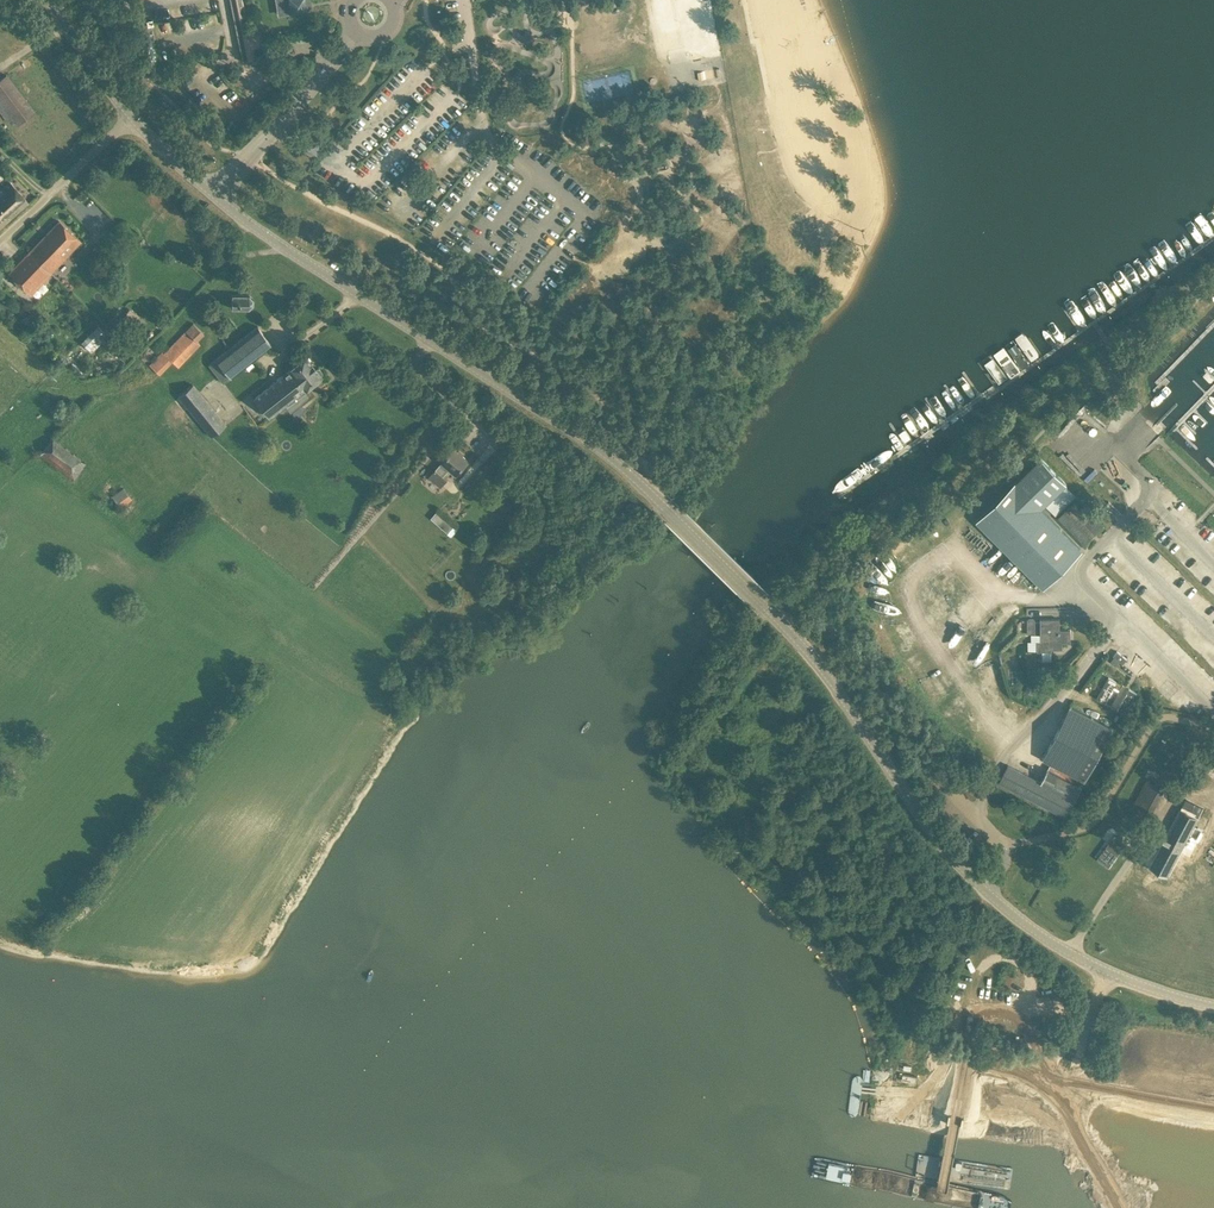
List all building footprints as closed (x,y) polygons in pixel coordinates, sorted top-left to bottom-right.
[(244,61),(256,58),(254,47),(265,45),(261,28),(250,30),(244,0),(231,0),(244,61)] [(287,17),(311,13),(310,7),(311,7),(310,0),(284,0),(287,17)] [(149,20),(132,22),(133,29),(150,27),(149,20)] [(7,122),(13,117),(18,125),(34,113),(6,75),(0,79),(0,113),(7,122)] [(29,202),(10,184),(8,181),(0,189),(0,228),(29,202)] [(59,220),(29,252),(50,272),(80,240),(59,220)] [(29,252),(9,272),(31,293),(50,272),(29,252)] [(231,295),(231,301),(231,307),(248,308),(248,309),(249,308),(249,307),(252,305),(253,305),(254,304),(253,299),(253,298),(252,299),(249,296),(250,295),(249,294),(248,295),(231,295)] [(33,308),(20,319),(29,329),(42,319),(33,308)] [(138,314),(130,309),(123,318),(131,324),(138,314)] [(82,342),(92,351),(108,334),(99,324),(82,342)] [(209,363),(225,382),(272,345),(272,344),(258,326),(258,325),(209,363)] [(197,340),(186,330),(164,353),(162,351),(149,364),(160,374),(172,361),(178,367),(200,344),(197,340)] [(290,369),(254,397),(269,416),(294,397),(300,404),(310,397),(304,389),(321,376),(320,374),(321,374),(322,371),(319,367),(316,368),(305,355),(289,368),(290,369)] [(179,395),(178,396),(212,438),(213,437),(228,425),(194,383),(179,395)] [(53,438),(40,455),(72,479),(85,463),(53,438)] [(454,447),(430,475),(441,486),(447,478),(444,475),(451,467),(457,472),(468,460),(454,447)] [(976,521),(1043,588),(1083,549),(1042,508),(1067,483),(1041,457),(1016,482),(1015,482),(976,521)] [(1095,467),(1084,478),(1088,482),(1098,471),(1095,467)] [(123,487),(112,496),(120,508),(132,499),(123,487)] [(1077,498),(1058,517),(1085,543),(1103,525),(1077,498)] [(444,516),(438,523),(448,532),(454,525),(444,516)] [(1028,619),(1028,633),(1036,633),(1035,618),(1028,619)] [(1052,649),(1054,649),(1063,648),(1063,642),(1071,642),(1071,629),(1060,629),(1060,618),(1041,618),(1041,641),(1038,641),(1038,651),(1052,650),(1052,649)] [(1097,698),(1106,702),(1117,681),(1109,677),(1097,698)] [(1118,709),(1126,714),(1138,692),(1129,688),(1118,709)] [(1043,758),(1075,774),(1085,780),(1113,727),(1070,705),(1043,758)] [(1181,784),(1193,791),(1213,754),(1213,751),(1203,745),(1181,784)] [(1008,764),(1000,781),(1033,798),(1041,781),(1008,764)] [(1082,786),(1071,781),(1048,769),(1041,781),(1033,798),(1067,816),(1082,786)] [(1147,778),(1133,804),(1150,814),(1164,788),(1147,778)] [(1186,799),(1153,859),(1171,868),(1203,808),(1186,799)] [(998,982),(1007,987),(1015,975),(1006,969),(998,982)] [(946,1010),(940,1023),(957,1031),(963,1018),(946,1010)] [(1045,1091),(1059,1091),(1059,1080),(1045,1080),(1045,1091)] [(931,1101),(931,1110),(941,1110),(941,1101),(931,1101)] [(931,1132),(939,1133),(941,1123),(933,1122),(931,1132)]
